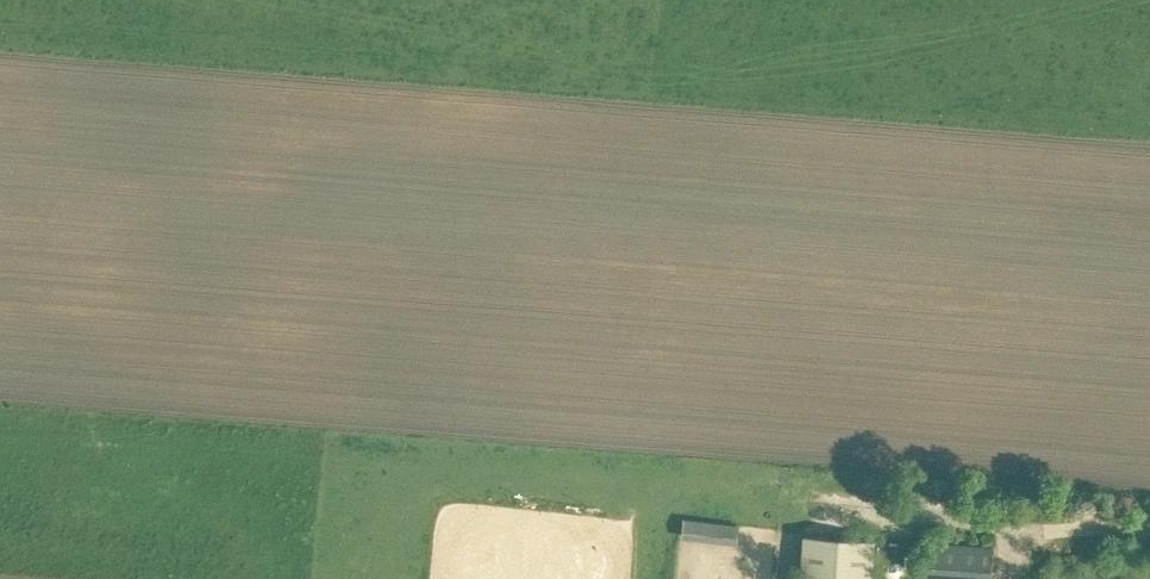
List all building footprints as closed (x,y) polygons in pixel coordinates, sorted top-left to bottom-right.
[(802,578),(873,578),(876,539),(805,535),(802,578)] [(928,542),(926,578),(994,578),(996,547),(928,542)]
